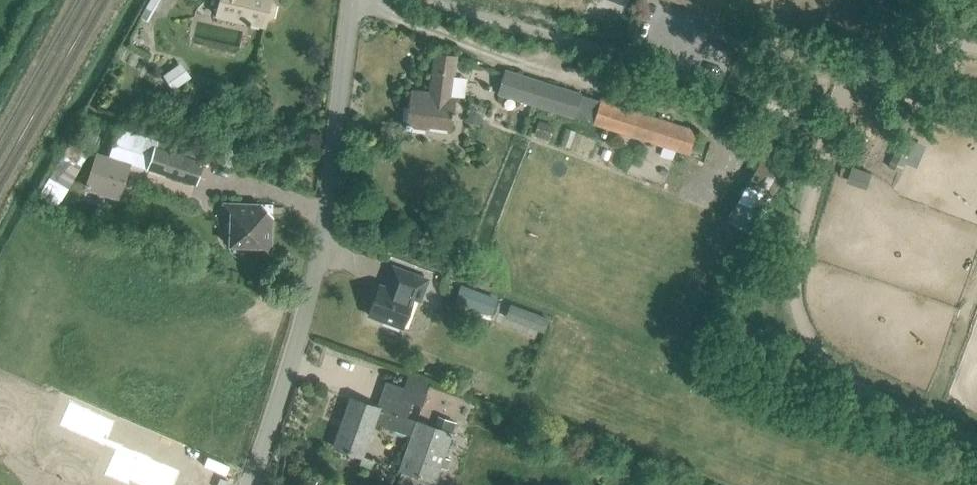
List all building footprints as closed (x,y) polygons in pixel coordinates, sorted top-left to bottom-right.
[(214,17),(264,28),(266,19),(270,20),(272,17),(275,5),(274,1),(271,0),(218,0),(214,17)] [(714,18),(722,0),(673,0),(714,18)] [(426,127),(451,130),(455,96),(452,96),(457,55),(434,52),(428,91),(410,89),(404,127),(408,128),(411,127),(426,129),(426,127)] [(190,79),(179,64),(161,76),(172,92),(190,79)] [(496,94),(574,119),(574,117),(592,123),(592,125),(688,155),(696,129),(600,99),(600,100),(581,93),(505,69),(496,94)] [(481,116),(468,113),(466,121),(479,124),(481,116)] [(552,123),(539,119),(534,134),(547,138),(552,123)] [(110,153),(147,165),(155,140),(118,128),(110,153)] [(898,141),(889,161),(901,167),(910,147),(898,141)] [(67,192),(89,153),(68,142),(47,180),(67,192)] [(153,146),(146,168),(194,183),(201,162),(153,146)] [(746,184),(772,199),(790,162),(766,149),(746,184)] [(95,155),(84,190),(117,200),(128,165),(95,155)] [(851,166),(846,180),(865,187),(870,173),(851,166)] [(271,254),(272,204),(222,203),(222,204),(229,212),(228,245),(261,246),(269,254),(271,254)] [(383,324),(399,329),(400,326),(403,326),(413,296),(420,298),(427,277),(392,265),(384,286),(379,284),(369,315),(384,320),(383,324)] [(494,296),(458,283),(453,298),(488,311),(494,296)] [(503,319),(542,333),(547,318),(509,304),(503,319)] [(350,397),(332,447),(363,457),(374,424),(409,436),(415,419),(406,417),(411,404),(422,408),(427,394),(424,393),(427,382),(407,376),(403,385),(399,401),(380,395),(376,406),(350,397)] [(59,424),(104,445),(104,444),(115,449),(104,474),(127,484),(174,484),(180,470),(118,442),(118,443),(107,438),(115,421),(70,400),(59,424)] [(409,436),(398,470),(435,484),(453,432),(452,432),(456,423),(437,416),(433,426),(415,419),(409,436)]
